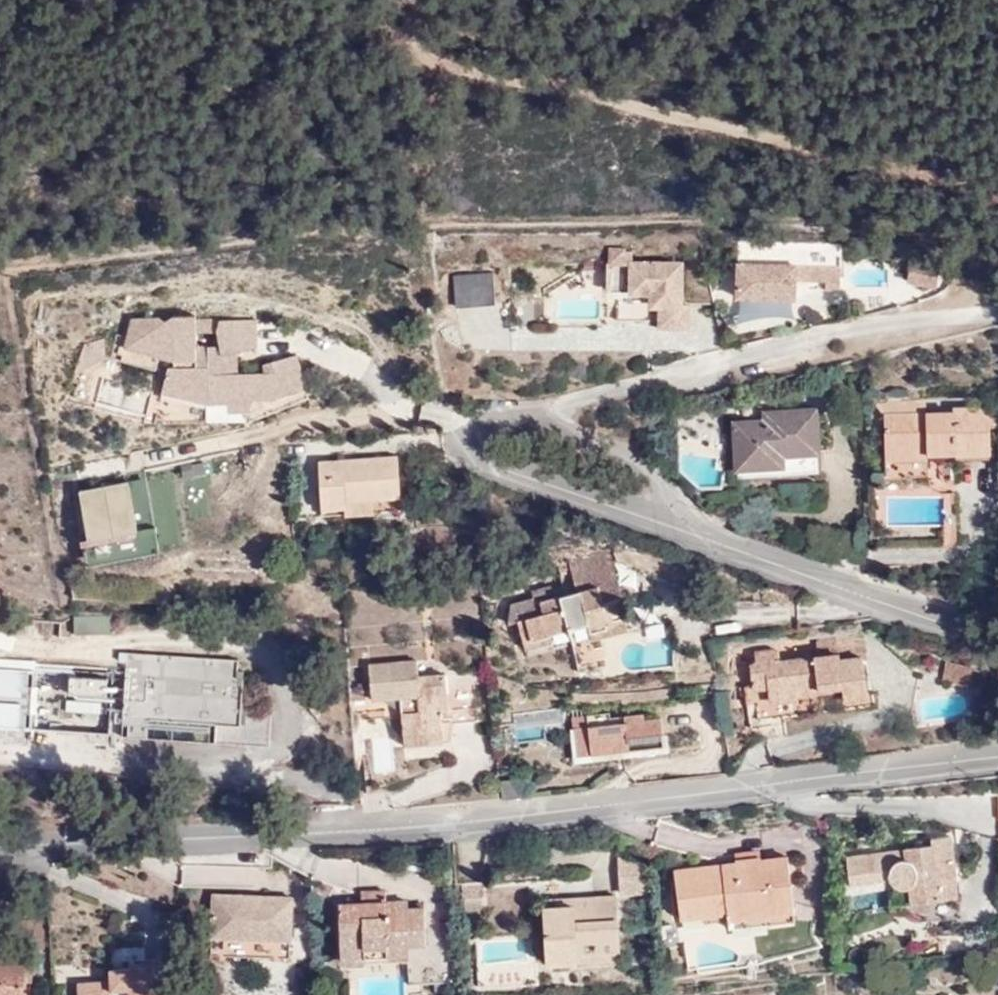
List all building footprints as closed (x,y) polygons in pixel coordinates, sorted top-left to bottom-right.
[(739,267),(750,267),(842,269),(843,256),(740,252),(739,267)] [(661,300),(661,322),(662,327),(689,328),(688,307),(682,305),(681,268),(654,268),(654,265),(609,264),(609,293),(618,293),(617,322),(653,322),(653,300),(661,300)] [(842,269),(750,267),(750,282),(739,282),(739,300),(796,302),(797,283),(797,276),(807,277),(807,284),(842,285),(842,269)] [(750,282),(750,267),(739,267),(739,282),(750,282)] [(653,322),(661,322),(661,300),(653,300),(653,322)] [(133,319),(126,348),(160,357),(176,359),(173,367),(167,366),(160,393),(205,402),(228,402),(229,411),(252,410),(252,400),(276,399),(308,389),(299,360),(285,364),(284,357),(264,363),(266,371),(239,371),(212,372),(209,347),(199,346),(197,321),(196,316),(133,319)] [(258,319),(222,320),(219,333),(224,354),(238,351),(260,346),(258,319)] [(222,320),(197,321),(199,346),(209,347),(212,372),(239,371),(238,351),(224,354),(219,333),(222,320)] [(160,357),(126,348),(121,349),(119,354),(123,357),(122,362),(157,370),(160,357)] [(285,364),(299,360),(297,354),(284,357),(285,364)] [(885,415),(887,450),(941,447),(941,455),(993,453),(990,408),(954,409),(954,412),(928,413),(927,399),(877,403),(885,415)] [(783,453),(820,451),(817,410),(768,413),(768,419),(736,422),(739,467),(783,463),(783,453)] [(941,447),(887,450),(887,461),(928,460),(928,455),(941,455),(941,447)] [(821,471),(820,451),(783,453),(783,463),(739,467),(739,477),(821,471)] [(401,496),(398,455),(319,461),(322,507),(347,506),(346,500),(401,496)] [(605,602),(621,598),(625,597),(611,548),(569,559),(577,591),(600,585),(605,602)] [(628,624),(621,598),(605,602),(600,585),(577,591),(555,597),(534,602),(534,599),(512,605),(510,625),(519,622),(524,641),(553,634),(589,625),(591,633),(628,624)] [(534,602),(555,597),(551,585),(532,591),(534,599),(534,602)] [(31,636),(58,637),(58,626),(31,623),(31,636)] [(630,630),(628,624),(591,633),(593,641),(630,630)] [(842,659),(864,656),(867,656),(864,631),(819,638),(821,657),(841,653),(842,659)] [(556,643),(553,634),(524,641),(526,650),(556,643)] [(869,694),(864,656),(842,659),(841,653),(821,657),(779,662),(778,650),(757,652),(757,665),(751,666),(753,688),(769,687),(770,701),(800,697),(799,693),(844,687),(844,697),(869,694)] [(244,709),(245,699),(161,707),(154,667),(153,654),(129,652),(124,735),(272,745),(273,712),(244,709)] [(153,654),(154,667),(240,663),(240,660),(153,654)] [(971,686),(977,665),(948,659),(943,680),(971,686)] [(0,660),(0,727),(110,734),(115,667),(0,660)] [(442,728),(454,727),(478,724),(475,686),(448,688),(446,674),(420,676),(418,660),(369,665),(371,698),(399,696),(405,695),(406,706),(401,706),(404,735),(442,732),(442,728)] [(161,707),(245,699),(246,671),(240,671),(240,663),(154,667),(161,707)] [(588,716),(589,727),(593,756),(665,747),(661,718),(645,721),(645,715),(625,717),(626,723),(612,724),(611,719),(610,713),(588,716)] [(451,742),(454,727),(442,728),(442,732),(404,735),(404,746),(451,742)] [(593,756),(589,727),(575,729),(579,757),(593,756)] [(520,779),(502,781),(503,798),(522,796),(520,779)] [(944,881),(957,880),(951,836),(931,839),(933,845),(904,848),(902,851),(847,857),(851,882),(889,878),(893,883),(899,887),(909,886),(910,900),(946,896),(944,881)] [(933,845),(931,839),(906,841),(906,846),(904,848),(933,845)] [(736,860),(762,857),(761,851),(735,853),(736,860)] [(729,917),(795,909),(789,857),(763,859),(762,857),(736,860),(736,863),(675,869),(681,917),(729,912),(729,917)] [(959,894),(957,880),(944,881),(946,896),(959,894)] [(463,898),(484,896),(484,881),(462,882),(463,898)] [(362,902),(387,901),(386,888),(361,889),(362,902)] [(577,954),(619,952),(616,894),(594,896),(596,919),(574,921),(573,904),(545,905),(548,963),(577,961),(577,954)] [(271,909),(271,898),(214,895),(212,937),(291,940),(292,909),(271,909)] [(596,919),(594,896),(545,900),(545,905),(573,904),(574,921),(596,919)] [(293,898),(271,898),(271,909),(292,909),(293,898)] [(367,946),(411,944),(428,943),(425,907),(409,907),(409,900),(387,901),(362,902),(339,903),(343,961),(367,960),(367,957),(367,946)] [(796,920),(795,909),(729,917),(730,927),(796,920)] [(411,955),(411,944),(367,946),(367,957),(411,955)] [(25,980),(26,960),(27,950),(6,948),(5,957),(0,957),(0,994),(23,994),(25,980)] [(620,958),(619,952),(577,954),(577,961),(620,958)] [(26,960),(25,980),(33,981),(35,961),(26,960)] [(130,967),(133,987),(112,988),(111,979),(85,981),(87,992),(80,994),(154,994),(152,966),(130,967)] [(133,987),(130,967),(110,969),(111,979),(112,988),(133,987)] [(78,982),(80,994),(87,992),(85,981),(78,982)]
